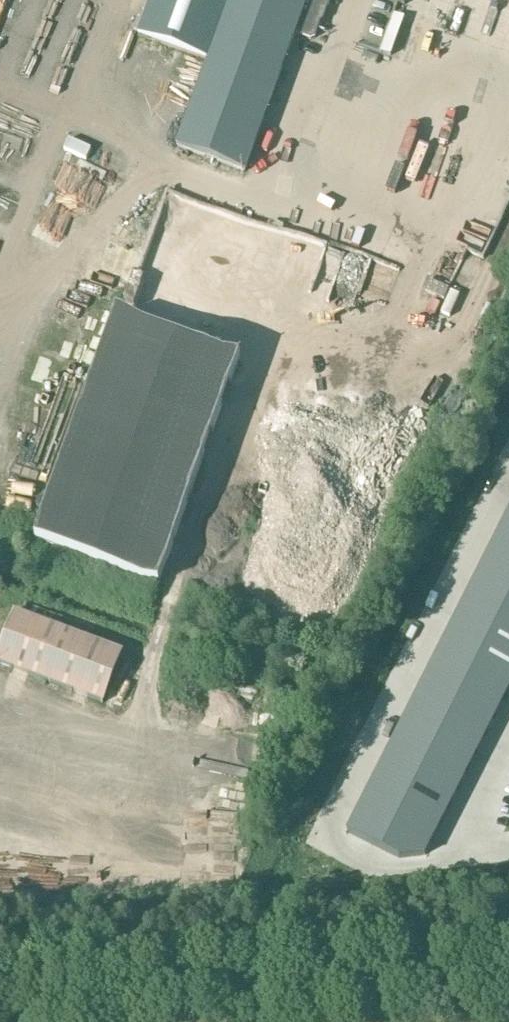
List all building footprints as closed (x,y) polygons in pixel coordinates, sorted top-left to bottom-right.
[(229,0),(152,0),(138,36),(206,61),(229,0)] [(295,35),(259,22),(267,0),(231,0),(177,147),(245,172),(295,35)] [(259,22),(295,35),(311,40),(315,38),(320,23),(318,19),(316,18),(320,6),(324,8),(329,6),(331,0),(267,0),(259,22)] [(427,269),(448,277),(455,257),(434,249),(427,269)] [(463,250),(454,279),(470,284),(479,255),(463,250)] [(430,281),(423,296),(441,304),(431,326),(446,333),(463,296),(430,281)] [(36,539),(159,583),(240,356),(117,312),(36,539)] [(294,406),(298,430),(306,428),(302,405),(294,406)] [(347,833),(399,859),(425,856),(508,691),(508,514),(347,833)] [(14,612),(0,649),(0,666),(104,705),(123,653),(14,612)]
